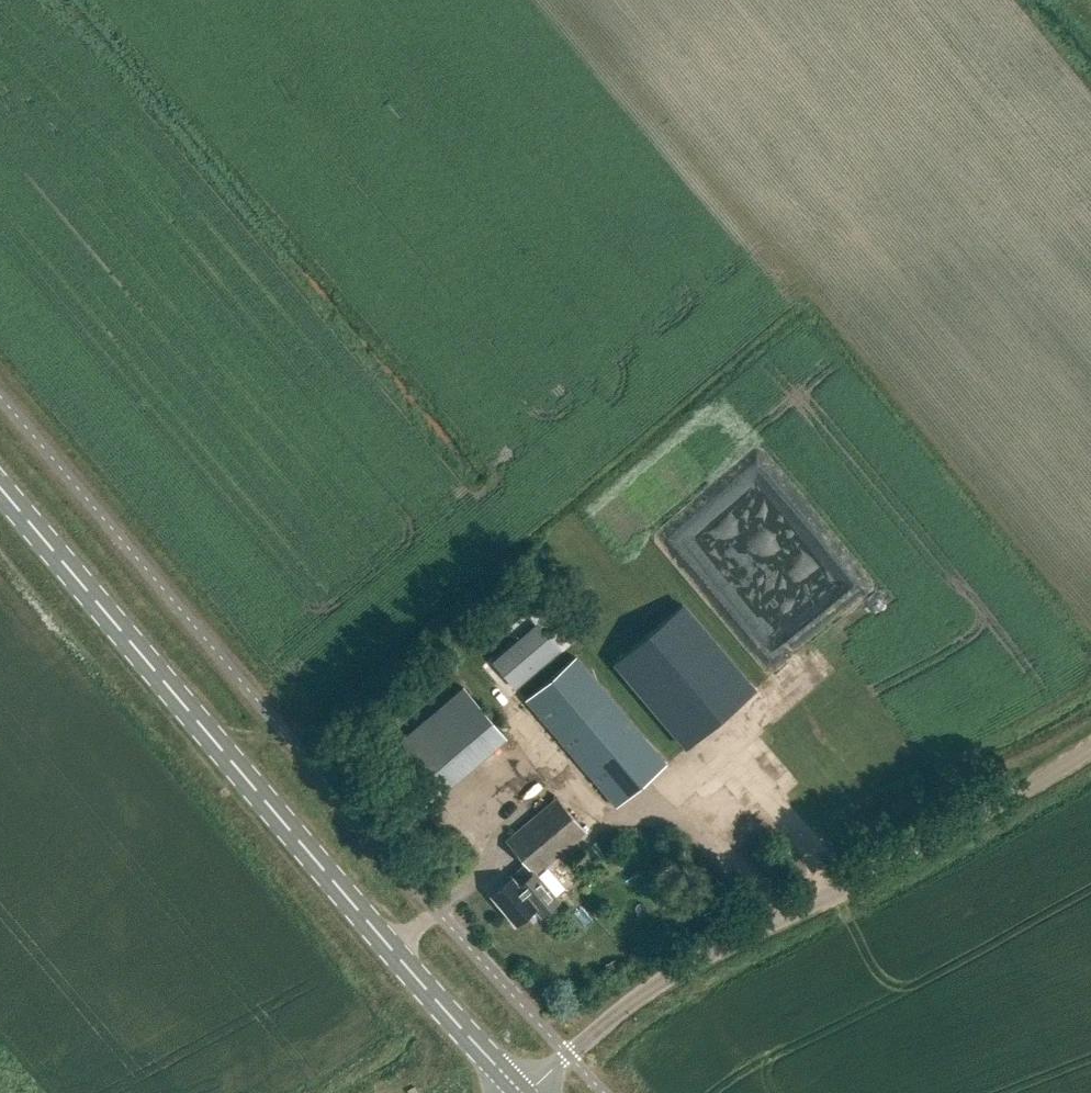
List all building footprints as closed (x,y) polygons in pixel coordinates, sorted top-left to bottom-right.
[(614,662),(686,747),(754,689),(682,604),(614,662)] [(493,661),(515,687),(558,651),(536,624),(493,661)] [(577,657),(526,700),(616,806),(667,763),(577,657)] [(435,793),(504,737),(461,685),(392,740),(435,793)] [(491,895),(515,923),(534,907),(541,915),(558,901),(535,873),(586,831),(557,797),(506,839),(526,863),(510,876),(512,878),(491,895)]
